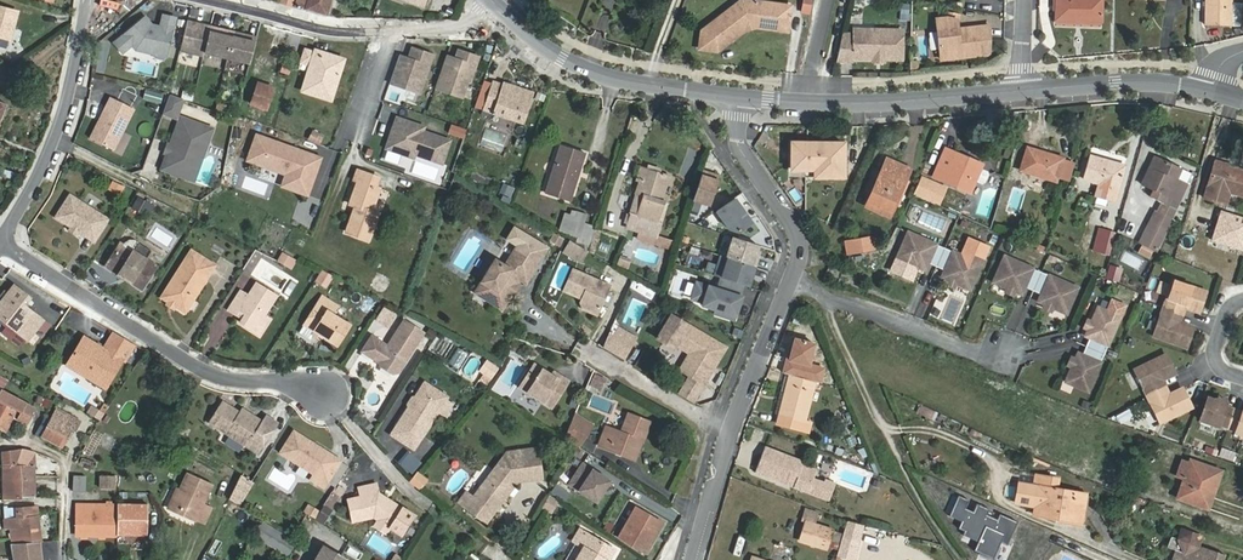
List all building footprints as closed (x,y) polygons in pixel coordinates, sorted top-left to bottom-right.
[(331,0),(297,0),(295,7),(326,16),(331,0)] [(702,31),(700,49),(718,51),(747,29),(748,26),(753,24),(755,26),(789,30),(792,5),(749,0),(747,0),(734,9),(730,10),(702,31)] [(802,12),(809,13),(812,0),(804,0),(802,12)] [(1103,0),(1056,0),(1055,21),(1102,22),(1103,0)] [(1205,25),(1232,25),(1233,0),(1205,0),(1205,25)] [(6,47),(8,39),(11,40),(18,12),(0,8),(0,46),(6,47)] [(599,29),(607,30),(608,14),(600,13),(599,29)] [(145,18),(114,43),(122,52),(132,45),(136,50),(153,54),(158,51),(159,44),(168,46),(175,18),(163,16),(160,27),(156,27),(154,29),(150,28),(151,25),(145,18)] [(938,18),(940,55),(966,54),(967,57),(988,56),(989,27),(959,29),(958,20),(949,18),(938,18)] [(212,27),(187,21),(179,53),(204,59),(205,55),(212,27)] [(229,61),(236,33),(212,27),(205,55),(229,61)] [(853,37),(842,36),(837,60),(853,61),(853,58),(872,59),(875,59),(875,56),(882,56),(882,59),(885,59),(902,60),(903,31),(875,30),(875,34),(853,33),(853,37)] [(251,66),(258,39),(236,33),(229,61),(251,66)] [(158,51),(153,54),(166,57),(168,46),(159,44),(158,51)] [(390,83),(420,93),(433,55),(413,48),(409,58),(408,62),(398,59),(390,83)] [(305,49),(300,63),(310,66),(302,91),(331,100),(344,60),(315,51),(314,52),(305,49)] [(445,61),(435,88),(465,98),(470,82),(473,83),(482,58),(461,50),(458,59),(456,65),(445,61)] [(458,59),(447,55),(445,61),(456,65),(458,59)] [(251,106),(271,113),(282,82),(276,80),(273,88),(259,83),(251,106)] [(493,81),(484,108),(493,111),(492,115),(524,125),(534,93),(503,82),(502,85),(493,81)] [(143,100),(161,104),(163,95),(145,91),(143,100)] [(170,95),(163,113),(176,118),(183,100),(170,95)] [(92,139),(112,149),(133,108),(110,96),(98,120),(101,121),(92,139)] [(228,116),(231,107),(218,102),(215,111),(228,116)] [(249,112),(269,119),(271,113),(251,106),(249,112)] [(181,118),(162,170),(190,180),(196,163),(189,160),(194,148),(204,152),(213,130),(181,118)] [(406,121),(397,118),(394,126),(403,129),(406,121)] [(423,131),(424,127),(406,121),(403,129),(394,126),(387,148),(414,157),(415,154),(442,163),(450,141),(423,131)] [(452,124),(449,132),(463,137),(466,129),(452,124)] [(323,136),(314,131),(310,139),(318,144),(323,136)] [(315,156),(256,135),(247,160),(286,174),(297,179),(293,190),(307,195),(316,172),(310,170),(315,156)] [(792,143),(792,170),(815,170),(815,177),(844,177),(844,143),(792,143)] [(570,200),(584,155),(561,147),(547,192),(570,200)] [(190,180),(194,182),(204,152),(194,148),(189,160),(196,163),(190,180)] [(368,161),(375,163),(376,159),(371,157),(373,150),(367,148),(365,155),(368,161)] [(1028,148),(1021,171),(1056,181),(1063,159),(1028,148)] [(934,177),(971,193),(976,181),(982,166),(983,164),(946,149),(934,177)] [(316,172),(321,158),(315,156),(310,170),(316,172)] [(1115,201),(1124,166),(1090,156),(1084,179),(1099,183),(1096,195),(1115,201)] [(1176,181),(1182,170),(1155,157),(1142,185),(1155,191),(1151,197),(1166,204),(1169,197),(1177,201),(1185,185),(1176,181)] [(911,169),(887,159),(866,207),(890,217),(911,169)] [(1215,163),(1205,198),(1226,205),(1229,192),(1242,196),(1242,171),(1215,163)] [(982,166),(976,181),(983,184),(986,182),(991,173),(989,169),(982,166)] [(658,235),(662,222),(660,221),(666,201),(662,200),(669,175),(641,167),(637,180),(640,181),(625,229),(638,233),(636,239),(670,250),(673,240),(658,235)] [(720,176),(703,170),(693,200),(711,205),(720,176)] [(358,181),(350,204),(356,206),(346,232),(369,240),(378,214),(372,211),(380,188),(376,187),(380,179),(358,171),(354,180),(358,181)] [(473,171),(470,177),(483,186),(487,180),(473,171)] [(297,179),(286,174),(281,186),(293,190),(297,179)] [(922,178),(916,193),(936,202),(941,191),(930,186),(932,182),(922,178)] [(111,180),(107,190),(120,196),(124,186),(111,180)] [(502,194),(510,197),(514,187),(507,184),(502,194)] [(94,241),(108,219),(69,195),(55,217),(71,227),(76,230),(78,231),(94,241)] [(151,203),(140,198),(134,208),(145,214),(151,203)] [(753,223),(735,198),(716,211),(729,229),(740,232),(753,223)] [(1156,250),(1172,219),(1157,211),(1141,243),(1156,250)] [(565,214),(563,223),(583,229),(585,220),(565,214)] [(583,229),(563,223),(559,233),(580,239),(583,229)] [(1107,265),(1116,232),(1099,228),(1090,260),(1107,265)] [(595,229),(588,252),(594,254),(601,230),(595,229)] [(945,248),(908,232),(897,258),(926,271),(929,264),(937,267),(945,248)] [(554,233),(550,241),(560,246),(564,239),(554,233)] [(1196,258),(1202,240),(1185,235),(1179,256),(1188,259),(1189,256),(1196,258)] [(758,249),(759,245),(733,237),(727,257),(755,266),(756,267),(759,256),(756,255),(758,249)] [(849,254),(874,250),(872,237),(846,242),(849,254)] [(123,245),(134,252),(140,243),(134,241),(128,242),(123,245)] [(569,242),(564,251),(579,260),(585,251),(569,242)] [(140,243),(134,252),(142,258),(146,260),(151,251),(140,243)] [(142,288),(156,266),(146,260),(142,258),(134,252),(123,245),(120,244),(106,266),(121,276),(124,277),(128,280),(142,288)] [(495,261),(476,293),(503,309),(520,279),(527,269),(533,272),(541,258),(520,245),(507,268),(495,261)] [(942,278),(971,290),(982,265),(945,248),(937,267),(946,271),(942,278)] [(175,306),(185,312),(215,266),(191,251),(162,297),(169,302),(173,304),(175,306)] [(294,258),(283,252),(279,261),(289,266),(294,258)] [(1148,272),(1151,260),(1123,253),(1120,265),(1148,272)] [(631,259),(620,255),(617,264),(628,268),(631,259)] [(743,285),(749,286),(755,266),(727,257),(722,256),(715,276),(721,278),(743,285)] [(1041,272),(1006,257),(995,282),(1023,294),(1026,287),(1033,290),(1041,272)] [(1109,265),(1106,279),(1119,282),(1122,268),(1109,265)] [(526,283),(533,272),(527,269),(520,279),(526,283)] [(581,302),(600,310),(610,285),(573,269),(563,291),(582,299),(581,302)] [(333,277),(323,271),(316,281),(326,288),(333,277)] [(1040,302),(1068,314),(1079,288),(1041,272),(1033,290),(1043,294),(1040,302)] [(721,315),(734,319),(741,297),(739,296),(743,285),(721,278),(718,289),(697,283),(692,299),(701,301),(703,305),(723,311),(721,315)] [(1173,281),(1163,308),(1179,313),(1182,306),(1199,312),(1206,292),(1173,281)] [(241,291),(228,311),(236,316),(239,312),(245,316),(242,320),(240,323),(254,332),(264,317),(277,296),(257,283),(248,296),(241,291)] [(15,287),(0,305),(0,318),(28,339),(42,321),(24,307),(30,299),(15,287)] [(305,325),(315,331),(337,345),(350,325),(333,314),(338,306),(322,297),(305,325)] [(584,309),(597,315),(600,310),(581,302),(584,309)] [(396,316),(384,308),(376,321),(388,328),(396,316)] [(1163,308),(1154,336),(1187,347),(1194,327),(1177,321),(1179,313),(1163,308)] [(239,312),(236,316),(242,320),(245,316),(239,312)] [(694,356),(684,372),(691,376),(704,385),(726,347),(671,315),(656,340),(674,350),(676,346),(694,356)] [(254,332),(259,336),(269,320),(264,317),(254,332)] [(1087,348),(1105,355),(1117,330),(1094,320),(1087,337),(1091,339),(1087,348)] [(315,331),(305,325),(300,333),(310,339),(315,331)] [(794,326),(788,341),(804,347),(809,329),(794,326)] [(400,329),(388,347),(373,337),(363,352),(372,358),(372,356),(380,361),(381,366),(393,374),(399,373),(419,342),(400,329)] [(430,329),(427,334),(434,339),(437,334),(430,329)] [(125,361),(135,345),(114,332),(104,348),(84,337),(71,359),(88,369),(91,364),(95,367),(88,378),(106,389),(123,360),(125,361)] [(608,336),(603,347),(623,359),(630,349),(608,336)] [(680,370),(684,372),(694,356),(676,346),(674,350),(671,354),(684,362),(680,370)] [(447,364),(459,371),(469,353),(457,347),(447,364)] [(1072,371),(1094,381),(1105,355),(1087,348),(1084,356),(1079,354),(1072,371)] [(1135,370),(1148,396),(1163,389),(1159,381),(1176,374),(1167,354),(1135,370)] [(484,370),(493,377),(499,368),(490,362),(484,370)] [(798,364),(796,373),(811,376),(813,367),(798,364)] [(559,381),(552,376),(535,365),(520,388),(552,409),(569,382),(561,377),(559,381)] [(595,374),(590,384),(601,389),(606,379),(595,374)] [(790,374),(780,417),(805,423),(816,380),(790,374)] [(691,376),(680,394),(694,402),(704,385),(691,376)] [(447,398),(425,383),(415,400),(410,407),(392,435),(414,449),(447,398)] [(1148,396),(1160,422),(1192,407),(1183,388),(1166,396),(1163,389),(1148,396)] [(0,394),(0,427),(6,431),(17,410),(21,412),(18,418),(27,423),(34,408),(2,391),(0,394)] [(1219,424),(1228,427),(1234,410),(1225,407),(1226,405),(1207,398),(1199,420),(1218,427),(1219,424)] [(238,412),(225,404),(212,423),(256,452),(275,423),(265,416),(261,422),(244,411),(241,415),(238,412)] [(921,405),(917,413),(931,419),(935,411),(921,405)] [(95,408),(91,416),(100,420),(104,413),(95,408)] [(36,434),(61,447),(76,419),(57,409),(50,422),(45,419),(36,434)] [(1236,430),(1236,433),(1242,435),(1242,412),(1242,413),(1234,410),(1228,427),(1236,430)] [(606,427),(599,446),(632,459),(638,442),(643,444),(651,422),(628,414),(621,433),(606,427)] [(1130,427),(1133,419),(1114,414),(1112,421),(1130,427)] [(571,423),(586,433),(591,425),(575,415),(571,423)] [(586,433),(571,423),(565,439),(578,448),(586,433)] [(183,427),(180,433),(187,438),(191,432),(183,427)] [(314,475),(310,480),(324,489),(342,461),(294,431),(280,453),(314,475)] [(464,508),(486,525),(515,486),(525,474),(540,472),(538,457),(549,455),(548,447),(507,452),(473,497),(464,508)] [(1218,456),(1234,461),(1237,452),(1221,447),(1218,456)] [(766,448),(756,473),(829,503),(836,486),(826,481),(825,484),(814,480),(818,472),(804,466),(805,463),(766,448)] [(21,450),(2,452),(4,500),(36,497),(34,460),(22,460),(21,450)] [(549,455),(538,457),(540,472),(551,470),(549,455)] [(1215,489),(1210,487),(1216,470),(1191,461),(1190,464),(1183,461),(1178,476),(1185,478),(1178,498),(1208,508),(1215,489)] [(583,464),(570,484),(596,501),(609,481),(583,464)] [(205,523),(212,507),(204,503),(212,484),(188,473),(173,506),(196,517),(195,519),(205,523)] [(427,480),(418,473),(410,482),(420,490),(427,480)] [(239,506),(253,482),(251,481),(240,474),(229,500),(239,506)] [(85,492),(86,477),(74,476),(73,492),(85,492)] [(100,488),(115,489),(115,476),(100,476),(100,488)] [(1058,515),(1081,519),(1086,495),(1057,490),(1058,479),(1037,476),(1035,487),(1039,488),(1035,515),(1057,518),(1058,515)] [(361,497),(348,500),(353,523),(374,518),(378,520),(391,528),(402,535),(414,515),(379,494),(376,484),(359,489),(361,497)] [(560,486),(554,494),(564,500),(569,493),(560,486)] [(547,494),(537,487),(532,495),(543,501),(547,494)] [(457,502),(464,508),(473,497),(465,492),(457,502)] [(324,506),(330,510),(338,497),(332,493),(324,506)] [(1010,538),(1017,522),(1000,514),(997,519),(987,515),(990,509),(977,504),(973,512),(965,508),(969,500),(959,496),(949,516),(961,521),(958,528),(964,531),(963,535),(978,542),(974,551),(993,559),(1002,540),(1005,542),(1008,537),(1010,538)] [(559,502),(551,498),(545,508),(553,513),(559,502)] [(117,505),(99,505),(99,507),(79,507),(78,535),(117,535),(117,505)] [(117,535),(148,535),(149,505),(117,505),(117,535)] [(324,506),(317,517),(325,522),(332,511),(330,510),(324,506)] [(4,509),(5,529),(10,529),(12,544),(41,542),(36,507),(4,509)] [(305,513),(315,519),(319,513),(310,507),(305,513)] [(636,508),(619,538),(646,553),(662,523),(636,508)] [(378,520),(374,527),(387,534),(391,528),(378,520)] [(806,521),(800,541),(826,549),(827,546),(836,549),(841,532),(806,521)] [(261,522),(254,534),(288,555),(295,543),(261,522)] [(863,528),(848,522),(844,537),(859,542),(863,528)] [(583,550),(577,559),(609,559),(615,551),(580,530),(572,543),(583,550)] [(1225,555),(1198,545),(1202,537),(1182,530),(1178,540),(1181,545),(1175,559),(1223,559),(1225,555)] [(1002,540),(1001,543),(1007,545),(1010,538),(1008,537),(1005,542),(1002,540)] [(8,538),(0,538),(0,555),(9,554),(8,538)] [(13,558),(26,556),(26,559),(43,559),(41,542),(12,544),(11,544),(13,558)] [(323,546),(315,559),(347,559),(323,546)]
